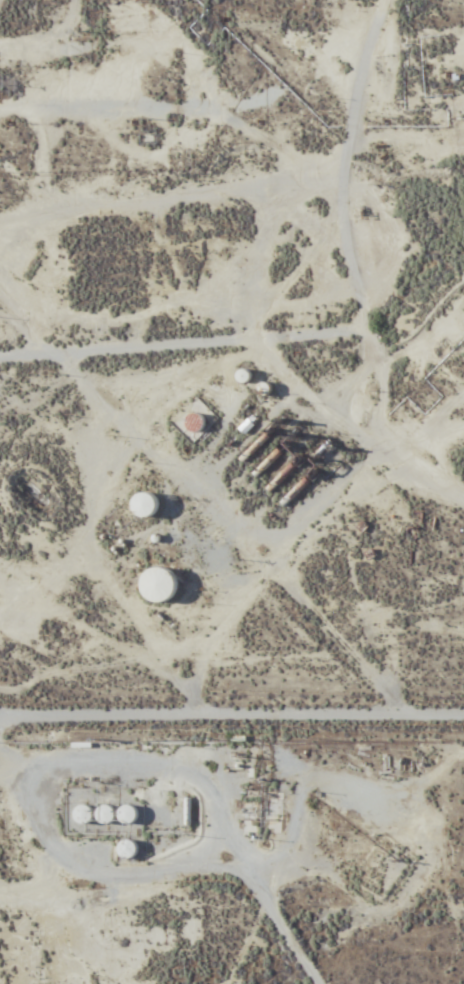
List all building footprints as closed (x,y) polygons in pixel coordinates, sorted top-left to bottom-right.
[(199,410),(177,419),(183,435),(206,426),(199,410)] [(132,505),(145,519),(160,506),(147,492),(132,505)] [(85,824),(95,812),(84,804),(75,816),(85,824)] [(112,806),(101,808),(103,821),(114,820),(112,806)] [(120,823),(136,821),(134,806),(117,808),(120,823)] [(120,856),(134,858),(136,842),(123,840),(120,856)]
